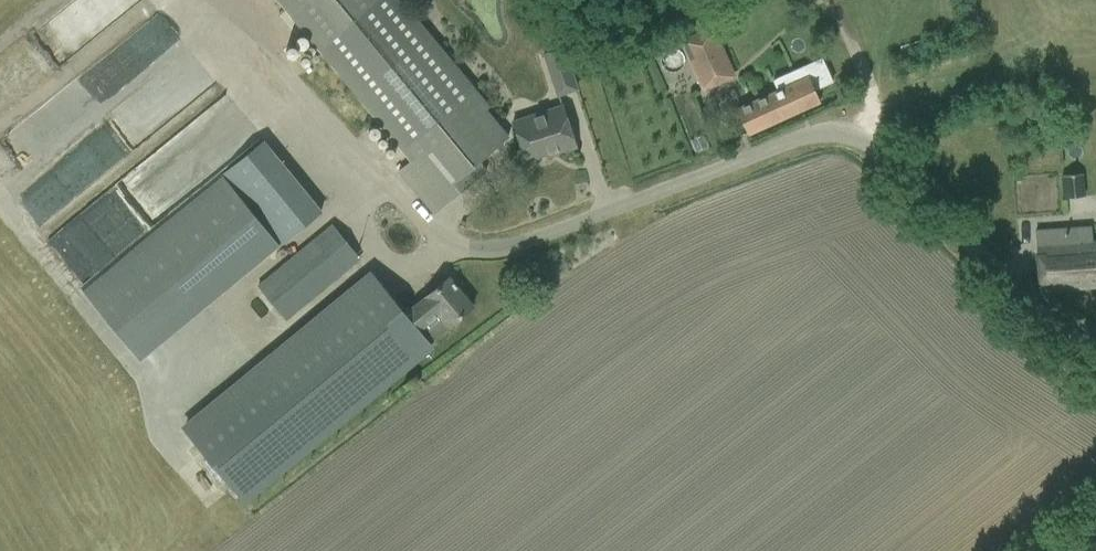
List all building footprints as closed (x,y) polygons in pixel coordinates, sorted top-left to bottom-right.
[(315,44),(319,41),(368,0),(278,0),(315,44)] [(319,41),(415,157),(399,171),(434,213),(487,169),(479,160),(508,136),(494,119),(396,0),(368,0),(319,41)] [(711,58),(725,51),(714,26),(683,40),(706,89),(722,81),(711,58)] [(664,30),(654,35),(658,43),(668,38),(664,30)] [(545,52),(558,95),(577,89),(564,47),(545,52)] [(832,82),(822,58),(773,80),(778,90),(739,108),(750,133),(820,102),(815,89),(832,82)] [(513,121),(526,161),(558,150),(559,153),(577,148),(563,105),(513,121)] [(263,141),(222,175),(280,245),(321,212),(263,141)] [(1064,175),(1066,198),(1084,196),(1082,173),(1076,174),(1075,172),(1069,173),(1069,174),(1064,175)] [(85,288),(143,358),(280,245),(222,175),(85,288)] [(332,225),(315,239),(343,272),(360,258),(332,225)] [(1095,287),(1095,242),(1066,245),(1065,230),(1035,232),(1039,292),(1068,290),(1095,287)] [(242,499),(431,344),(419,330),(439,314),(440,314),(449,326),(456,320),(473,306),(449,277),(426,297),(406,314),(373,274),(184,429),(242,499)]
